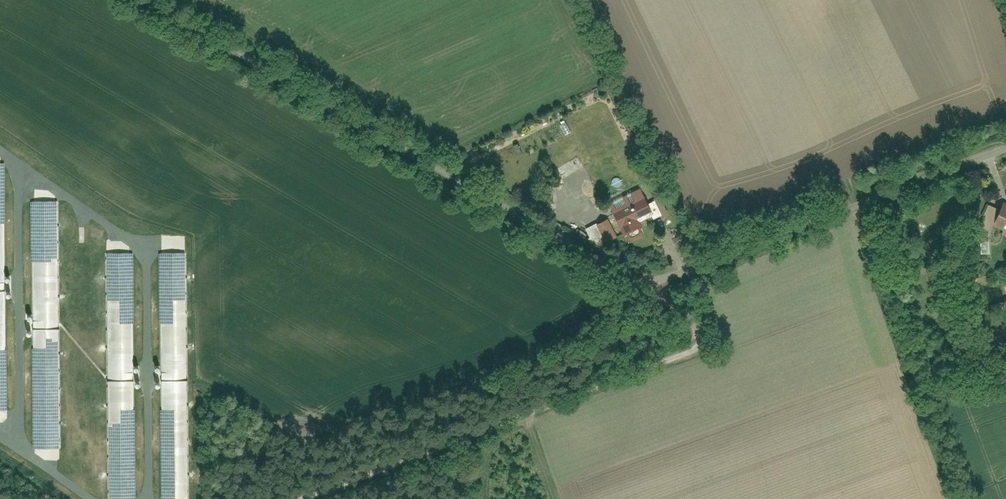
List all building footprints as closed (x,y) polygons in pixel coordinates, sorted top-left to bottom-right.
[(641,188),(610,203),(623,231),(654,216),(641,188)] [(57,191),(30,191),(31,446),(58,446),(57,191)] [(657,220),(670,214),(663,197),(650,203),(657,220)] [(1003,199),(992,223),(1005,230),(1005,200),(1003,199)] [(608,219),(585,228),(593,248),(616,239),(608,219)] [(988,253),(987,240),(979,241),(980,253),(988,253)] [(133,242),(106,242),(107,497),(134,497),(133,242)] [(159,252),(160,498),(187,498),(186,251),(159,252)] [(1005,315),(1005,306),(1004,300),(993,304),(998,318),(1005,315)]
